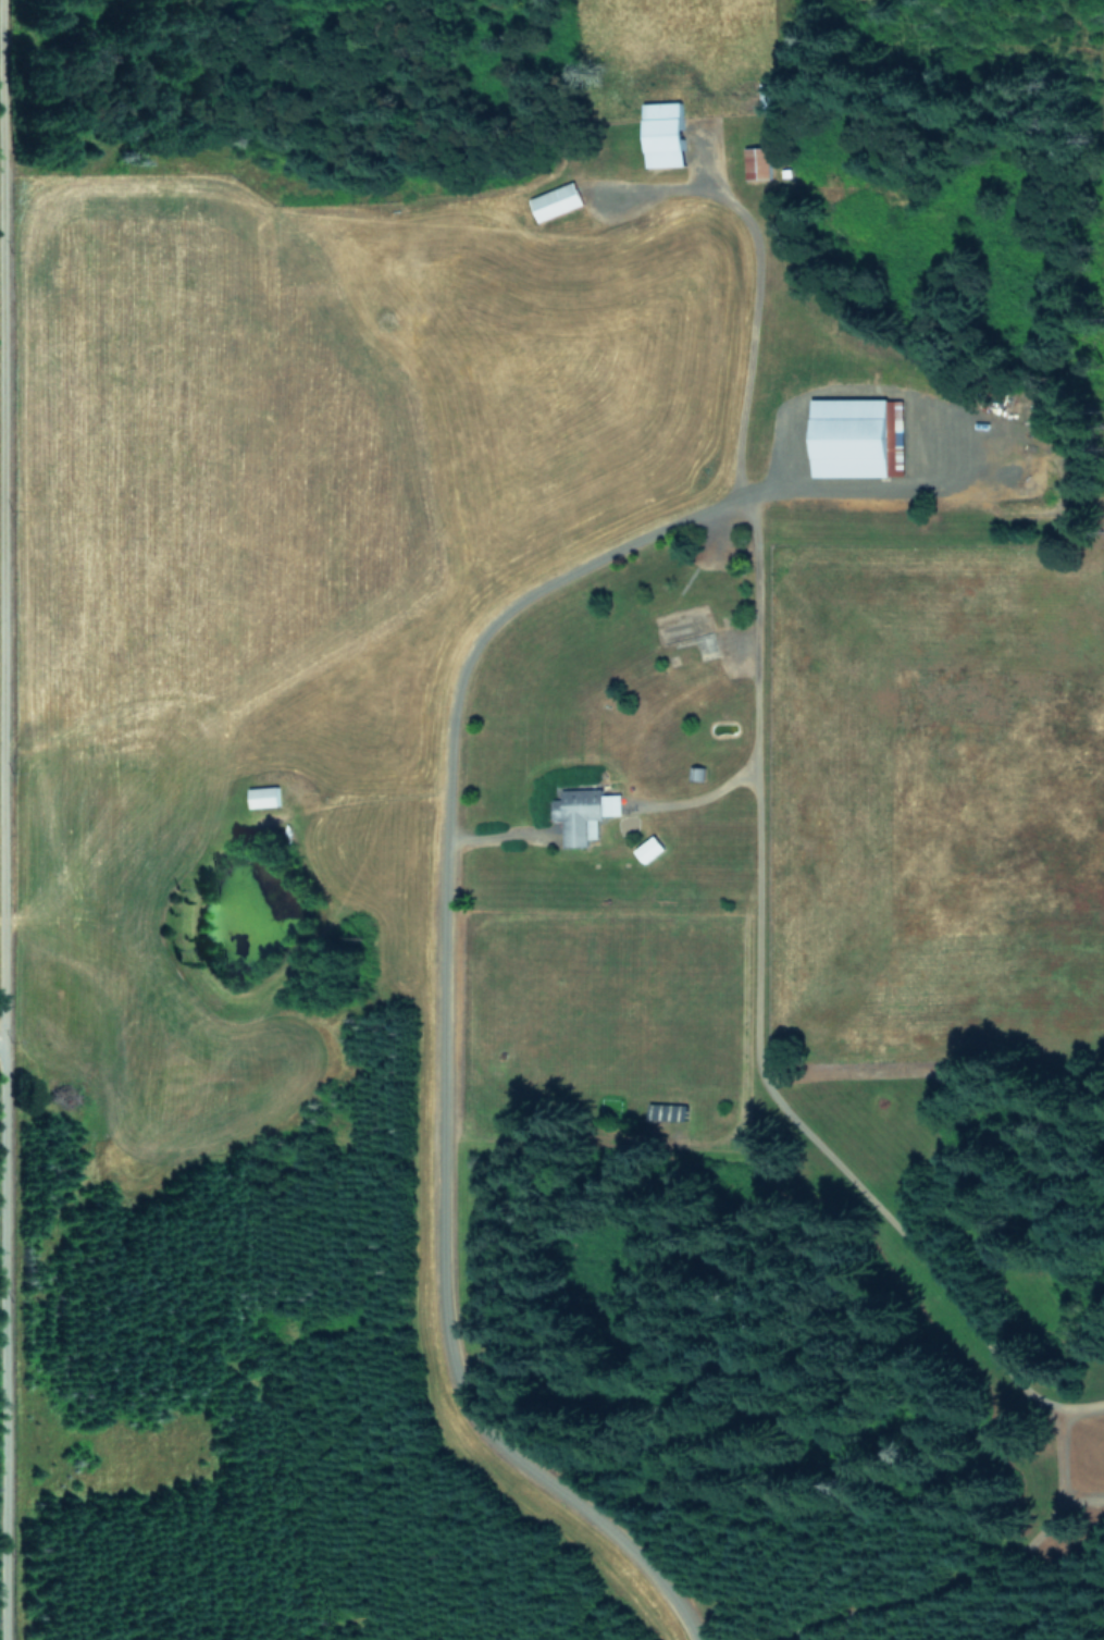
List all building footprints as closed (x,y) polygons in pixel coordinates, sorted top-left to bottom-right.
[(680,101),(642,102),(643,166),(680,165),(680,101)] [(743,147),(744,178),(769,177),(767,146),(743,147)] [(528,198),(536,221),(581,204),(572,181),(528,198)] [(885,398),(809,399),(810,476),(886,475),(885,398)] [(247,806),(276,805),(275,785),(247,786),(247,806)] [(563,845),(587,845),(587,837),(597,837),(596,816),(620,815),(619,793),(601,794),(601,788),(560,789),(560,798),(550,799),(551,822),(562,821),(563,845)] [(683,1119),(684,1104),(653,1103),(652,1118),(683,1119)]
